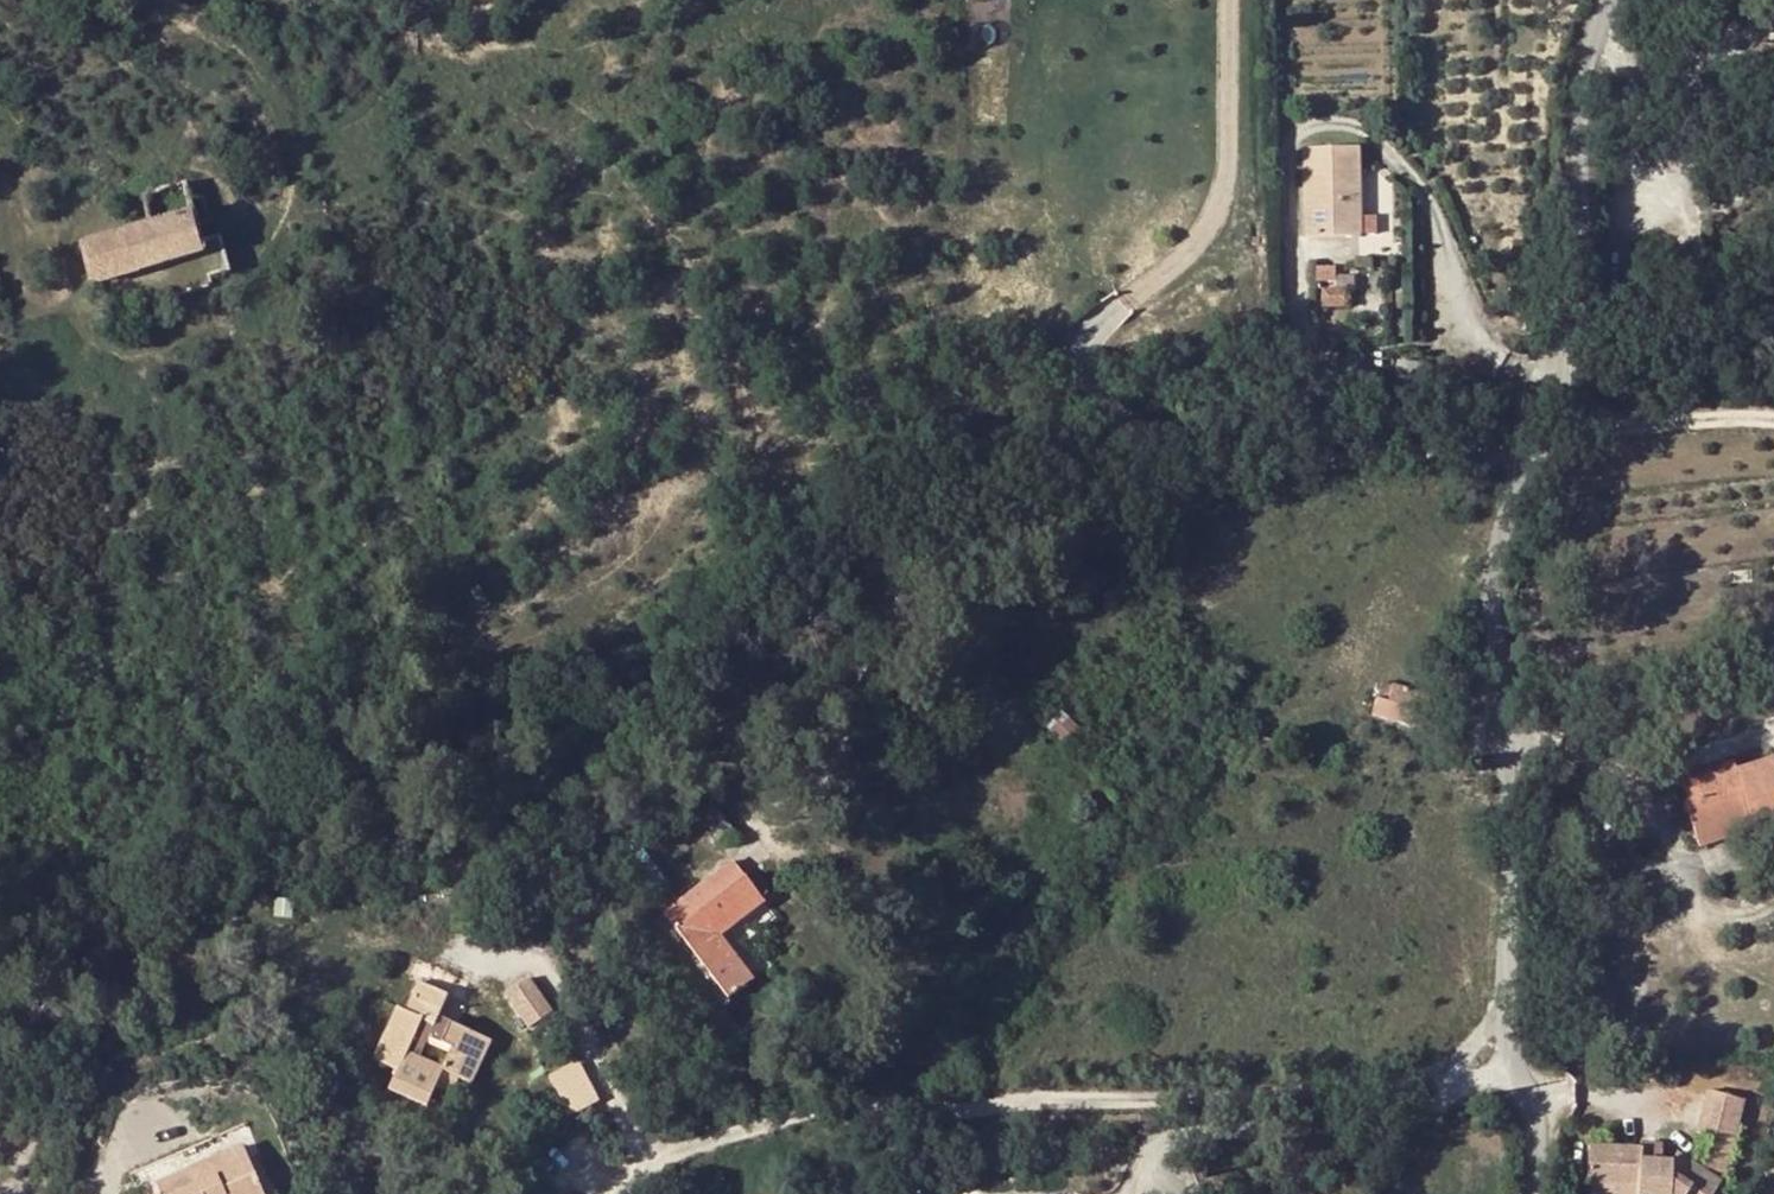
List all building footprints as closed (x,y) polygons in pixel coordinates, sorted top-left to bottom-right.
[(1302,149),(1305,235),(1361,234),(1359,148),(1302,149)] [(81,243),(92,283),(200,253),(189,212),(193,211),(185,185),(142,198),(149,223),(81,243)] [(207,255),(210,267),(225,263),(221,252),(207,255)] [(1387,704),(1391,687),(1380,683),(1375,701),(1387,704)] [(1375,701),(1372,716),(1410,726),(1418,694),(1391,687),(1387,704),(1375,701)] [(1418,694),(1410,726),(1423,729),(1432,698),(1418,694)] [(1063,713),(1047,728),(1063,744),(1079,729),(1063,713)] [(1735,774),(1733,766),(1682,782),(1691,808),(1686,810),(1695,838),(1750,820),(1754,832),(1757,839),(1773,834),(1773,762),(1735,774)] [(1750,820),(1695,838),(1699,849),(1754,832),(1750,820)] [(667,914),(728,998),(754,978),(722,935),(766,903),(737,862),(667,914)] [(507,994),(526,1028),(549,1015),(530,981),(507,994)] [(441,1071),(459,1078),(471,1084),(490,1040),(438,1018),(447,996),(417,983),(405,1012),(395,1008),(374,1058),(398,1069),(389,1090),(426,1108),(434,1087),(441,1071)] [(582,1057),(551,1070),(570,1114),(601,1100),(582,1057)] [(441,1071),(434,1087),(452,1096),(459,1078),(441,1071)] [(1725,1177),(1738,1129),(1748,1095),(1713,1086),(1701,1127),(1717,1131),(1706,1166),(1678,1150),(1674,1157),(1645,1158),(1645,1147),(1595,1148),(1595,1184),(1621,1184),(1646,1184),(1645,1193),(1672,1193),(1678,1193),(1715,1193),(1725,1177)] [(176,1193),(262,1193),(241,1146),(189,1170),(196,1185),(176,1193)] [(1595,1184),(1595,1193),(1621,1193),(1621,1184),(1595,1184)] [(1621,1193),(1645,1193),(1646,1184),(1621,1184),(1621,1193)]
